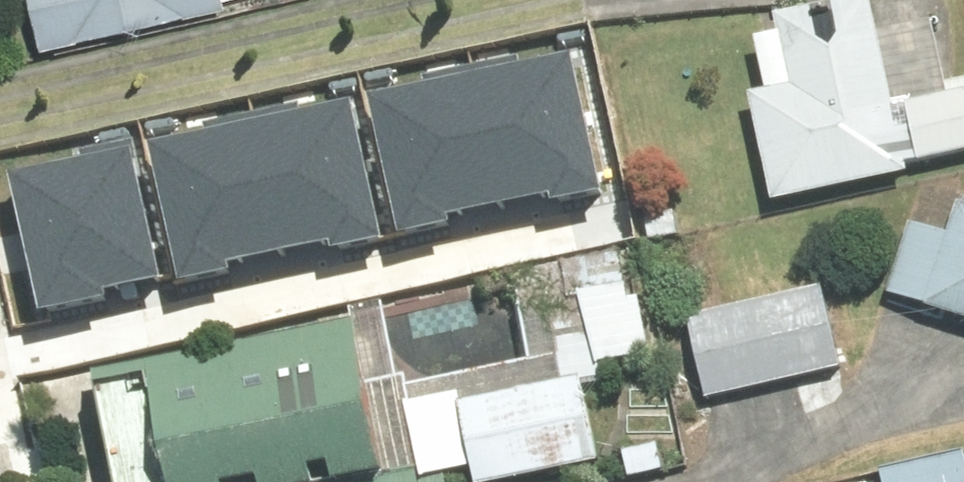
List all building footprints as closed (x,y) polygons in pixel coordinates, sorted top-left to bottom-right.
[(40,52),(218,11),(216,3),(231,0),(28,0),(40,52)] [(771,20),(786,89),(745,97),(769,209),(903,180),(900,166),(963,152),(963,91),(888,107),(866,0),(771,20)] [(554,198),(603,188),(575,49),(527,58),(526,50),(471,61),(499,200),(550,190),(554,198)] [(372,90),(400,231),(454,220),(452,209),(499,200),(471,61),(427,71),(431,79),(372,90)] [(329,246),(379,236),(350,97),(303,106),(301,98),(246,109),(275,248),(325,238),(329,246)] [(148,138),(176,278),(230,268),(228,257),(275,248),(246,109),(203,119),(207,127),(148,138)] [(5,172),(34,313),(111,297),(108,283),(158,272),(130,138),(77,149),(79,157),(5,172)] [(957,203),(945,237),(909,225),(885,297),(963,324),(963,205),(957,203)] [(819,287),(682,316),(700,401),(837,372),(819,287)] [(382,477),(350,326),(88,381),(109,481),(443,481),(442,476),(467,471),(470,481),(504,481),(595,462),(578,380),(461,405),(459,395),(399,408),(413,471),(382,477)] [(878,481),(963,481),(963,465),(963,463),(878,481)]
